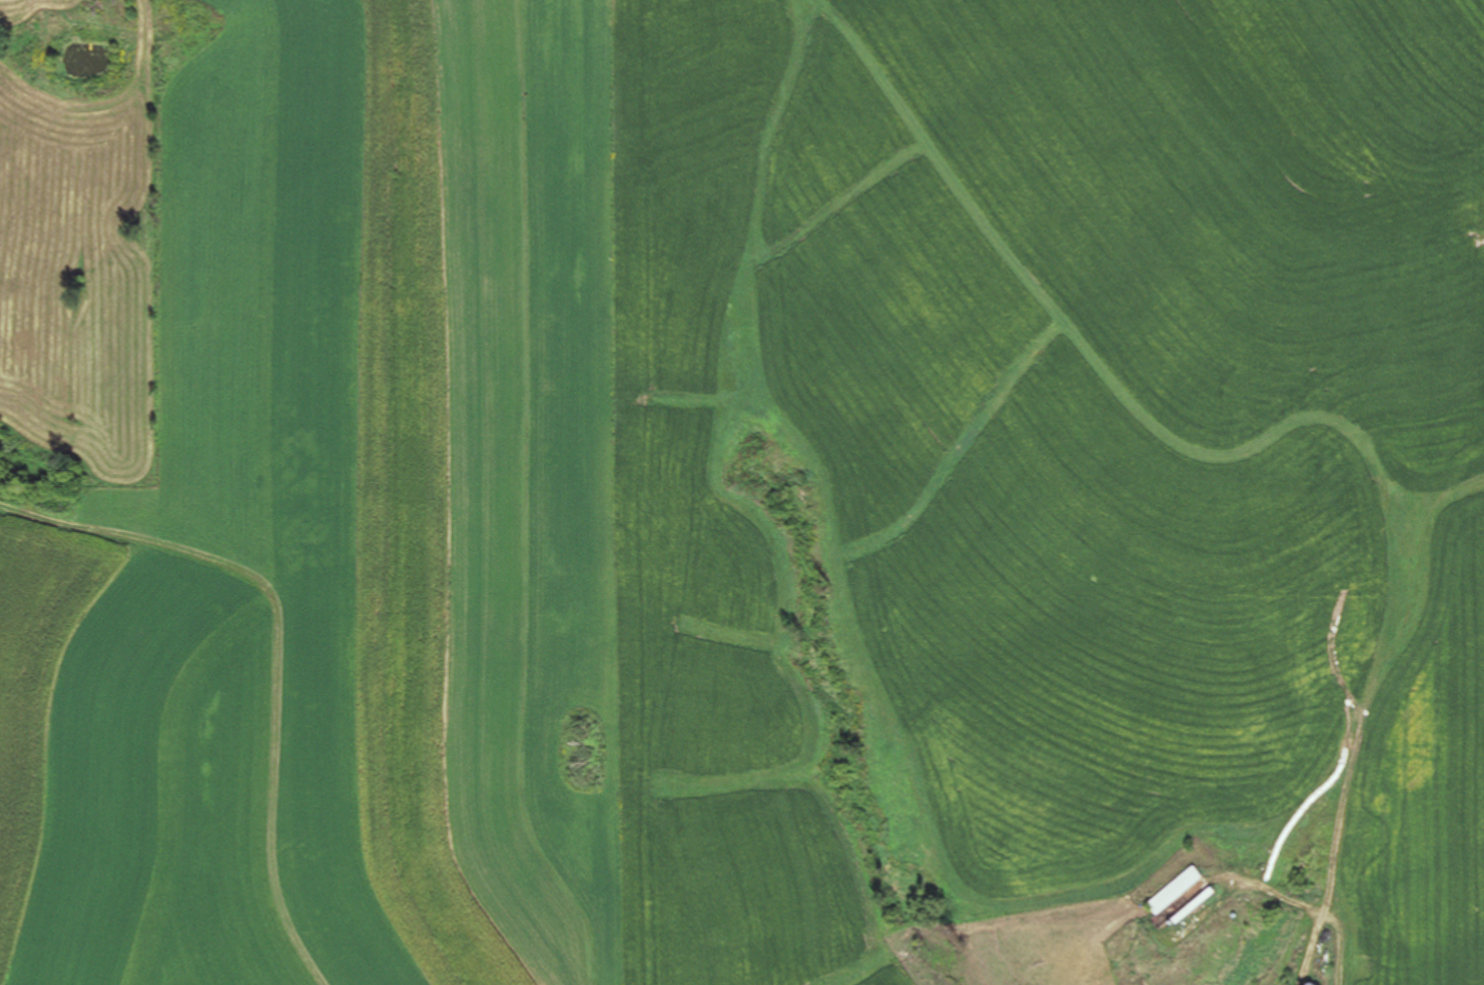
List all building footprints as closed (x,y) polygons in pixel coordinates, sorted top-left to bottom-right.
[(1152,903),(1163,916),(1210,879),(1199,865),(1152,903)] [(1180,912),(1188,921),(1220,891),(1212,883),(1180,912)]
